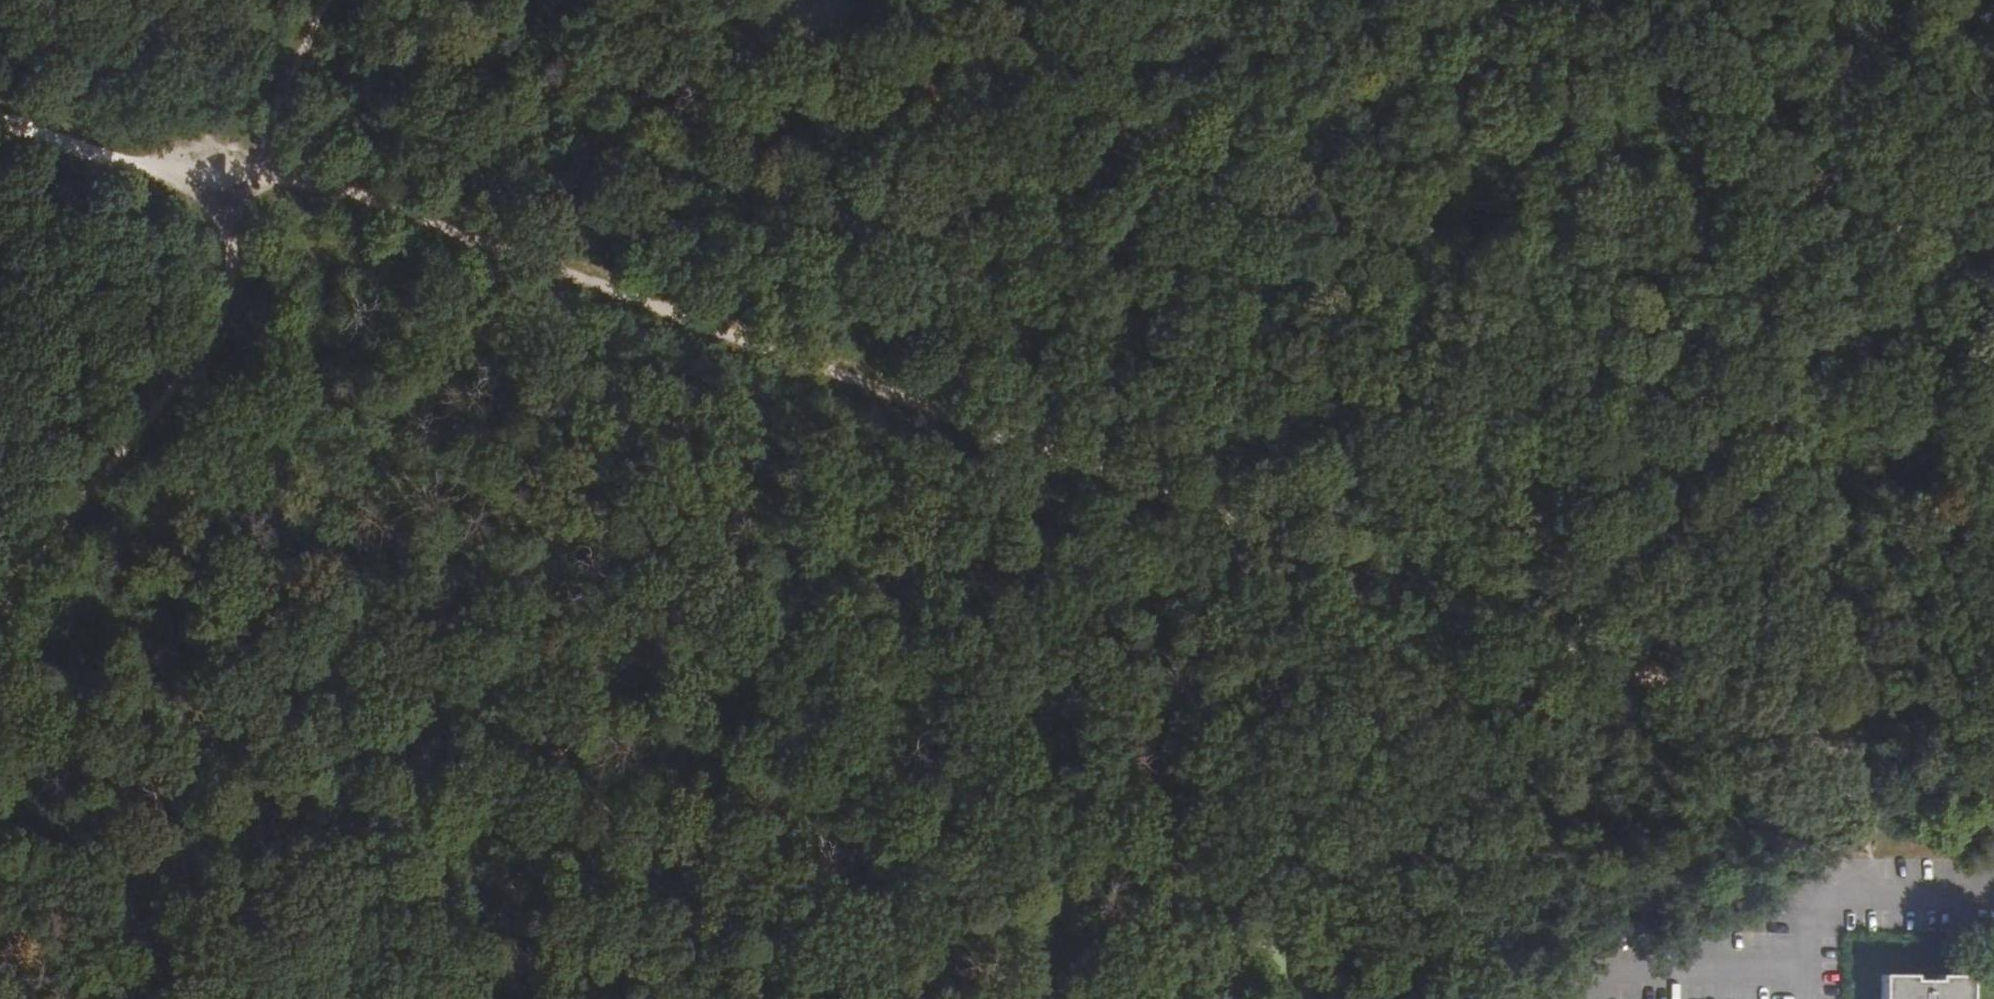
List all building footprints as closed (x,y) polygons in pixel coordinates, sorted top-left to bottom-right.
[(1912,976),(1883,976),(1883,998),(1968,998),(1968,976),(1938,976),(1938,982),(1912,981),(1912,976)]
